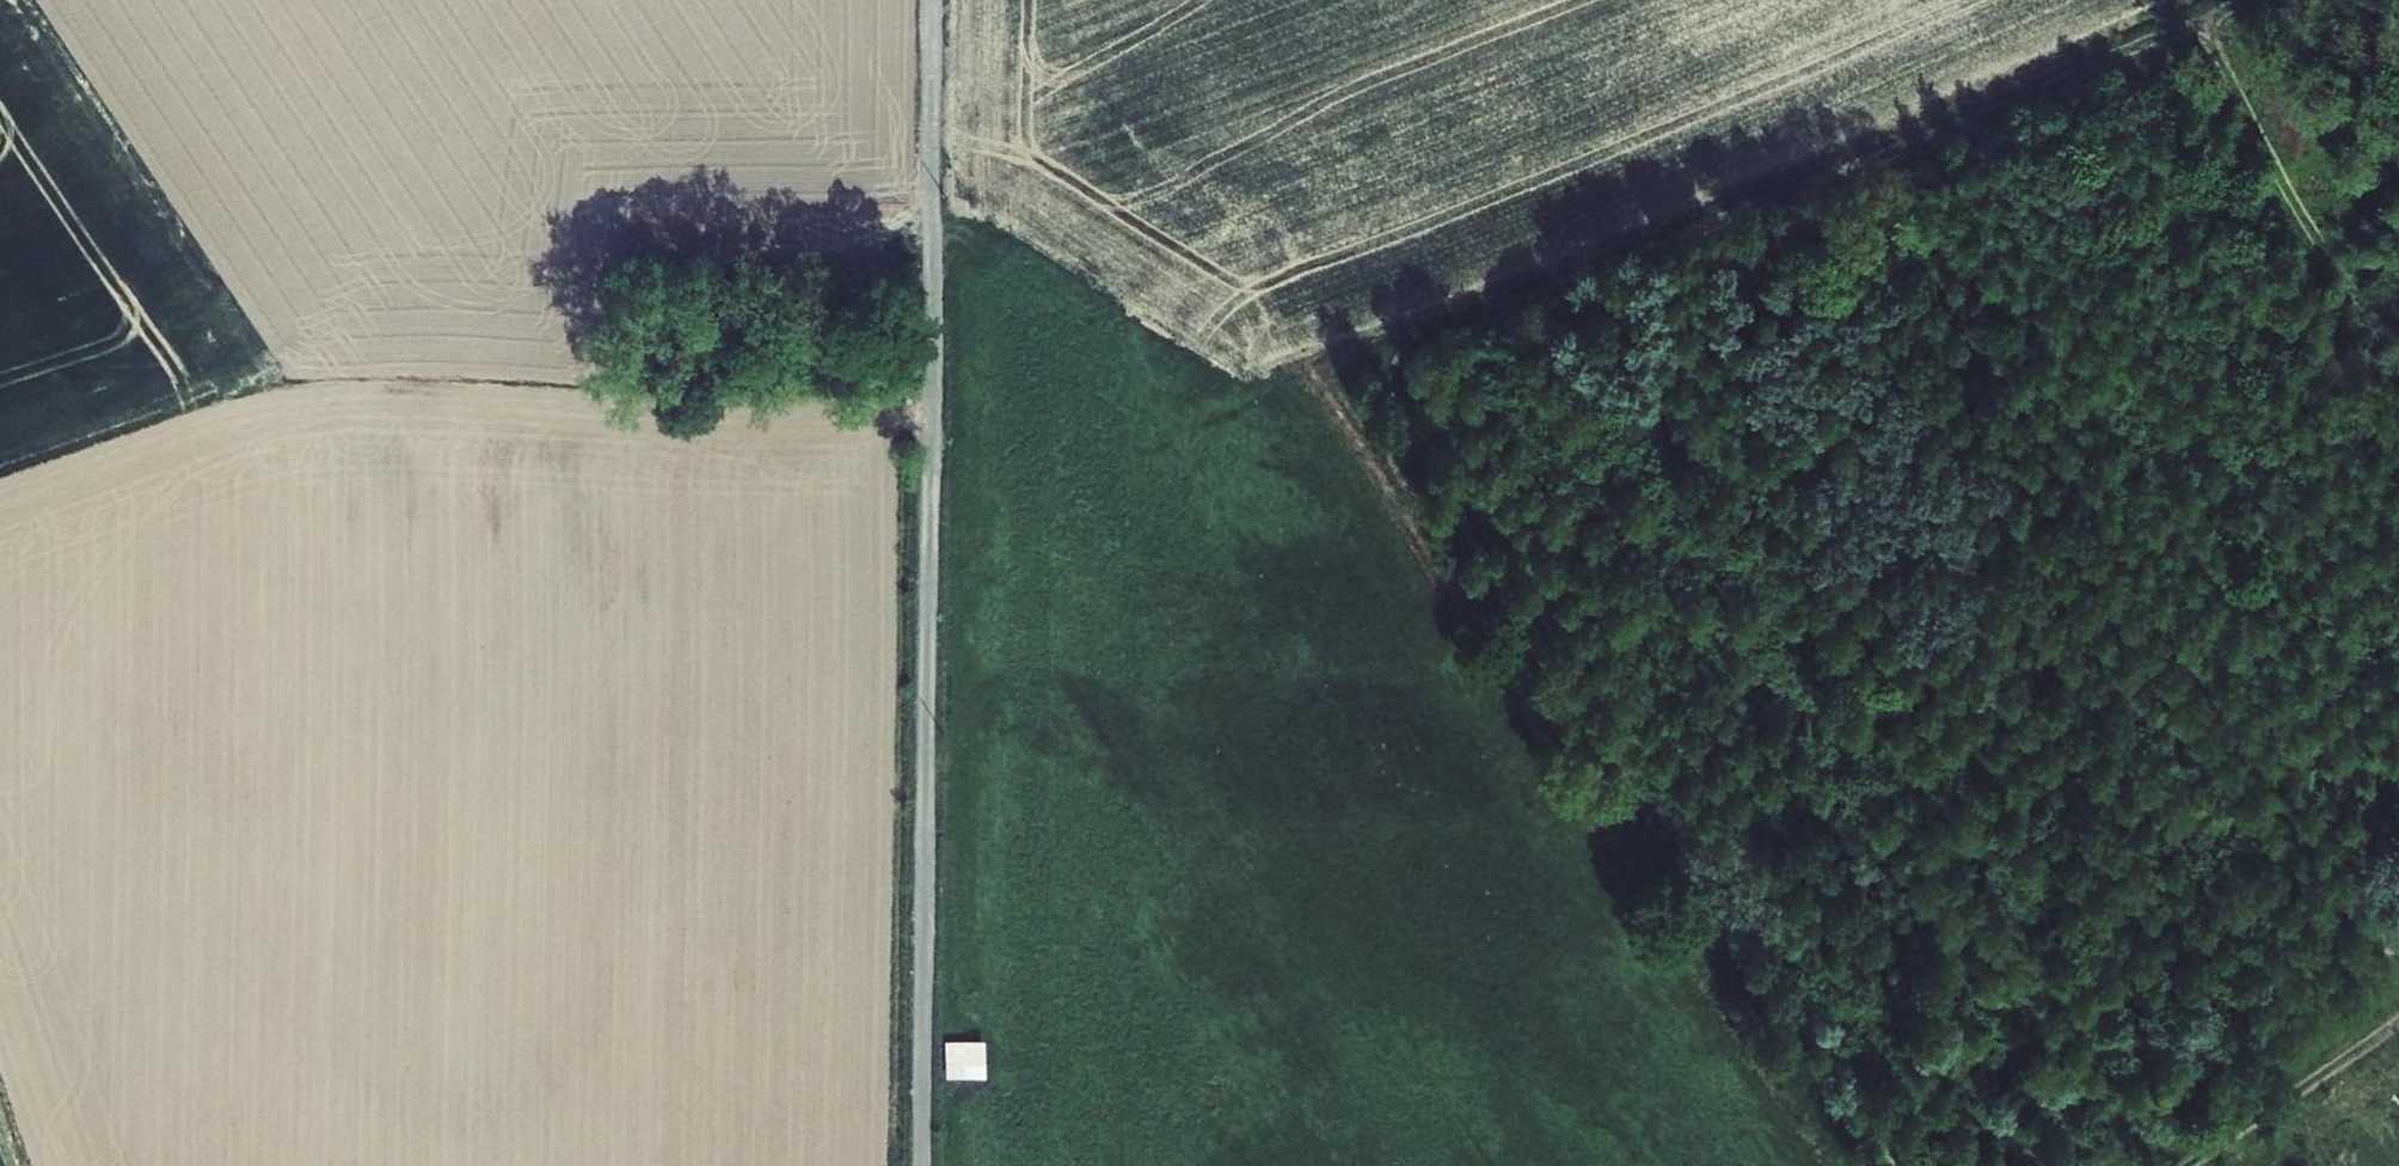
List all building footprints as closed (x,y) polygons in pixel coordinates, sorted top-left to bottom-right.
[(947,1035),(949,1073),(991,1072),(989,1033),(947,1035)]
